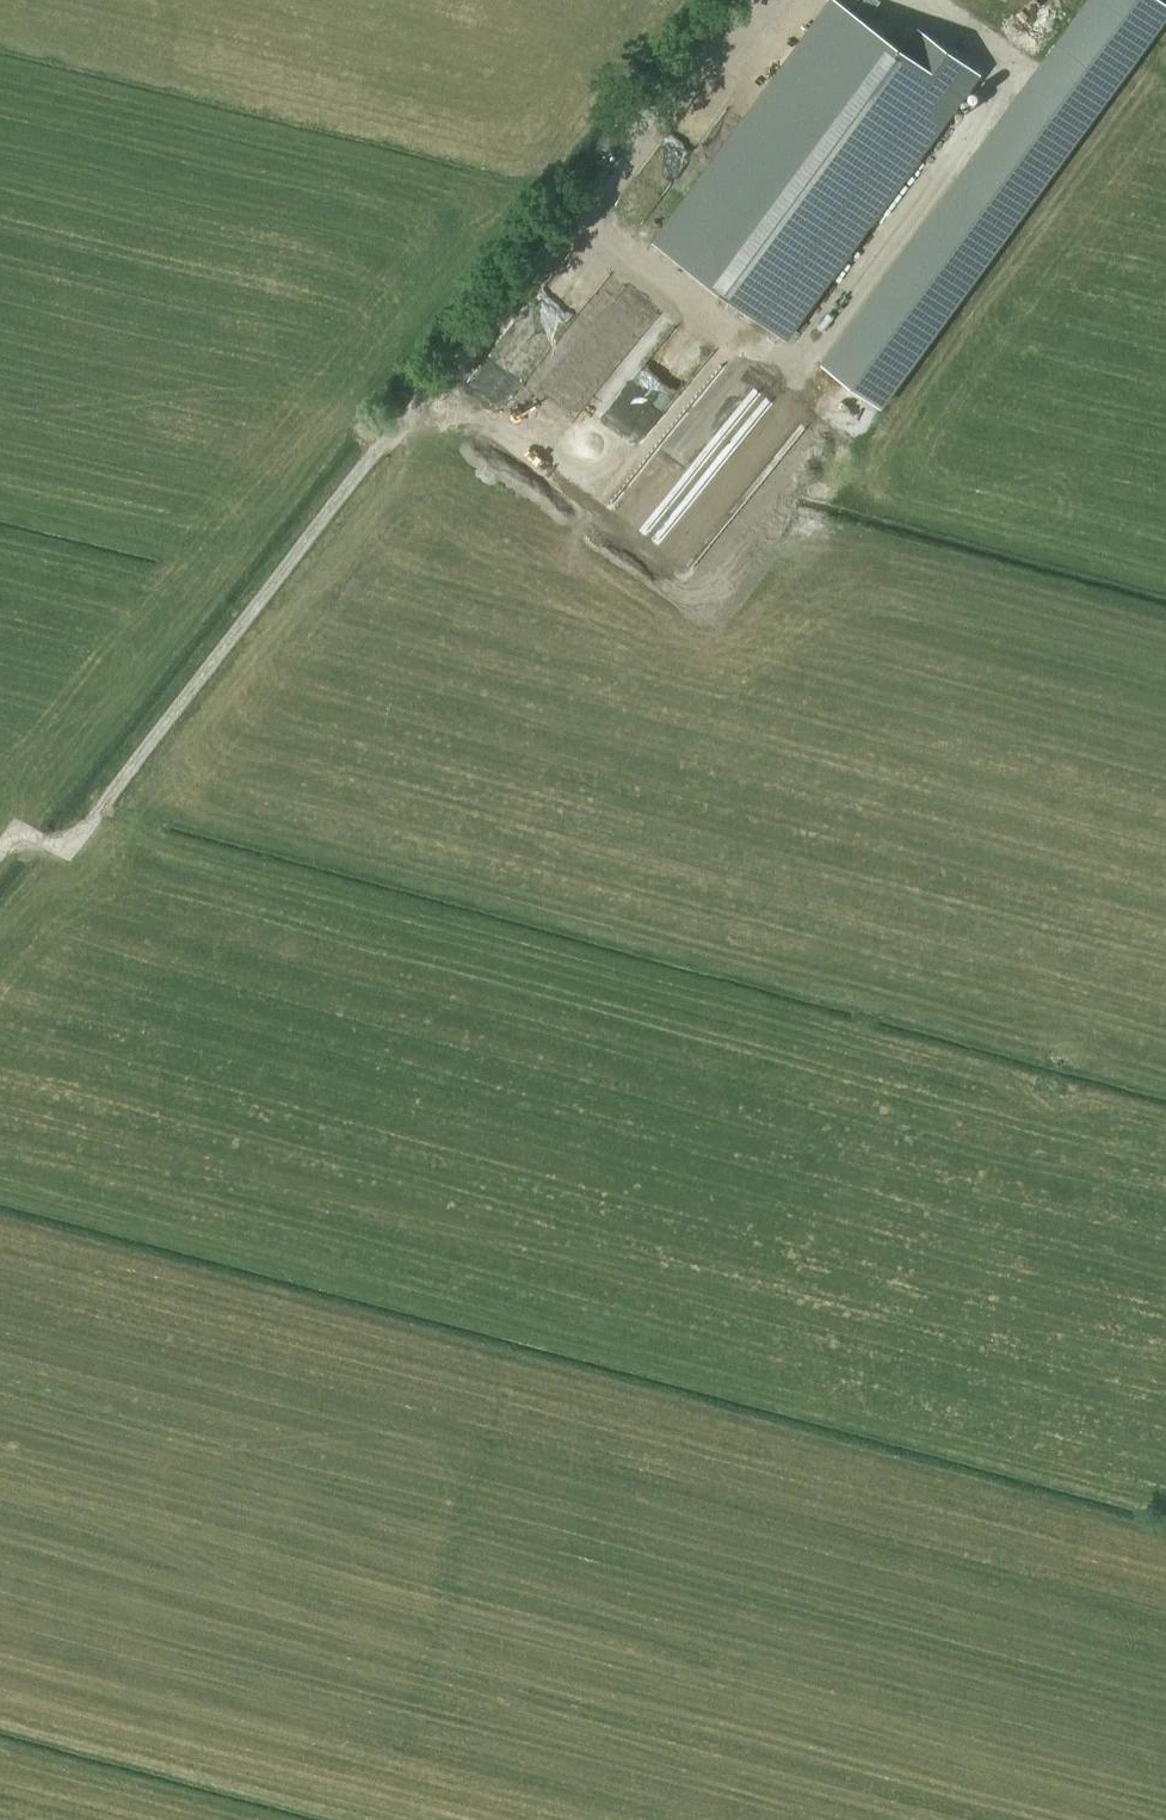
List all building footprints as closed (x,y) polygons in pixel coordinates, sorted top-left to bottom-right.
[(823,364),(830,369),(881,406),(1165,17),(1165,4),(1161,0),(1090,0),(823,364)] [(839,4),(850,12),(859,0),(841,0),(839,4)] [(853,14),(865,23),(880,2),(877,0),(863,0),(853,14)] [(819,22),(657,242),(785,336),(909,164),(976,72),(917,29),(902,49),(895,44),(865,23),(853,14),(850,12),(839,4),(834,1),(819,22)]
